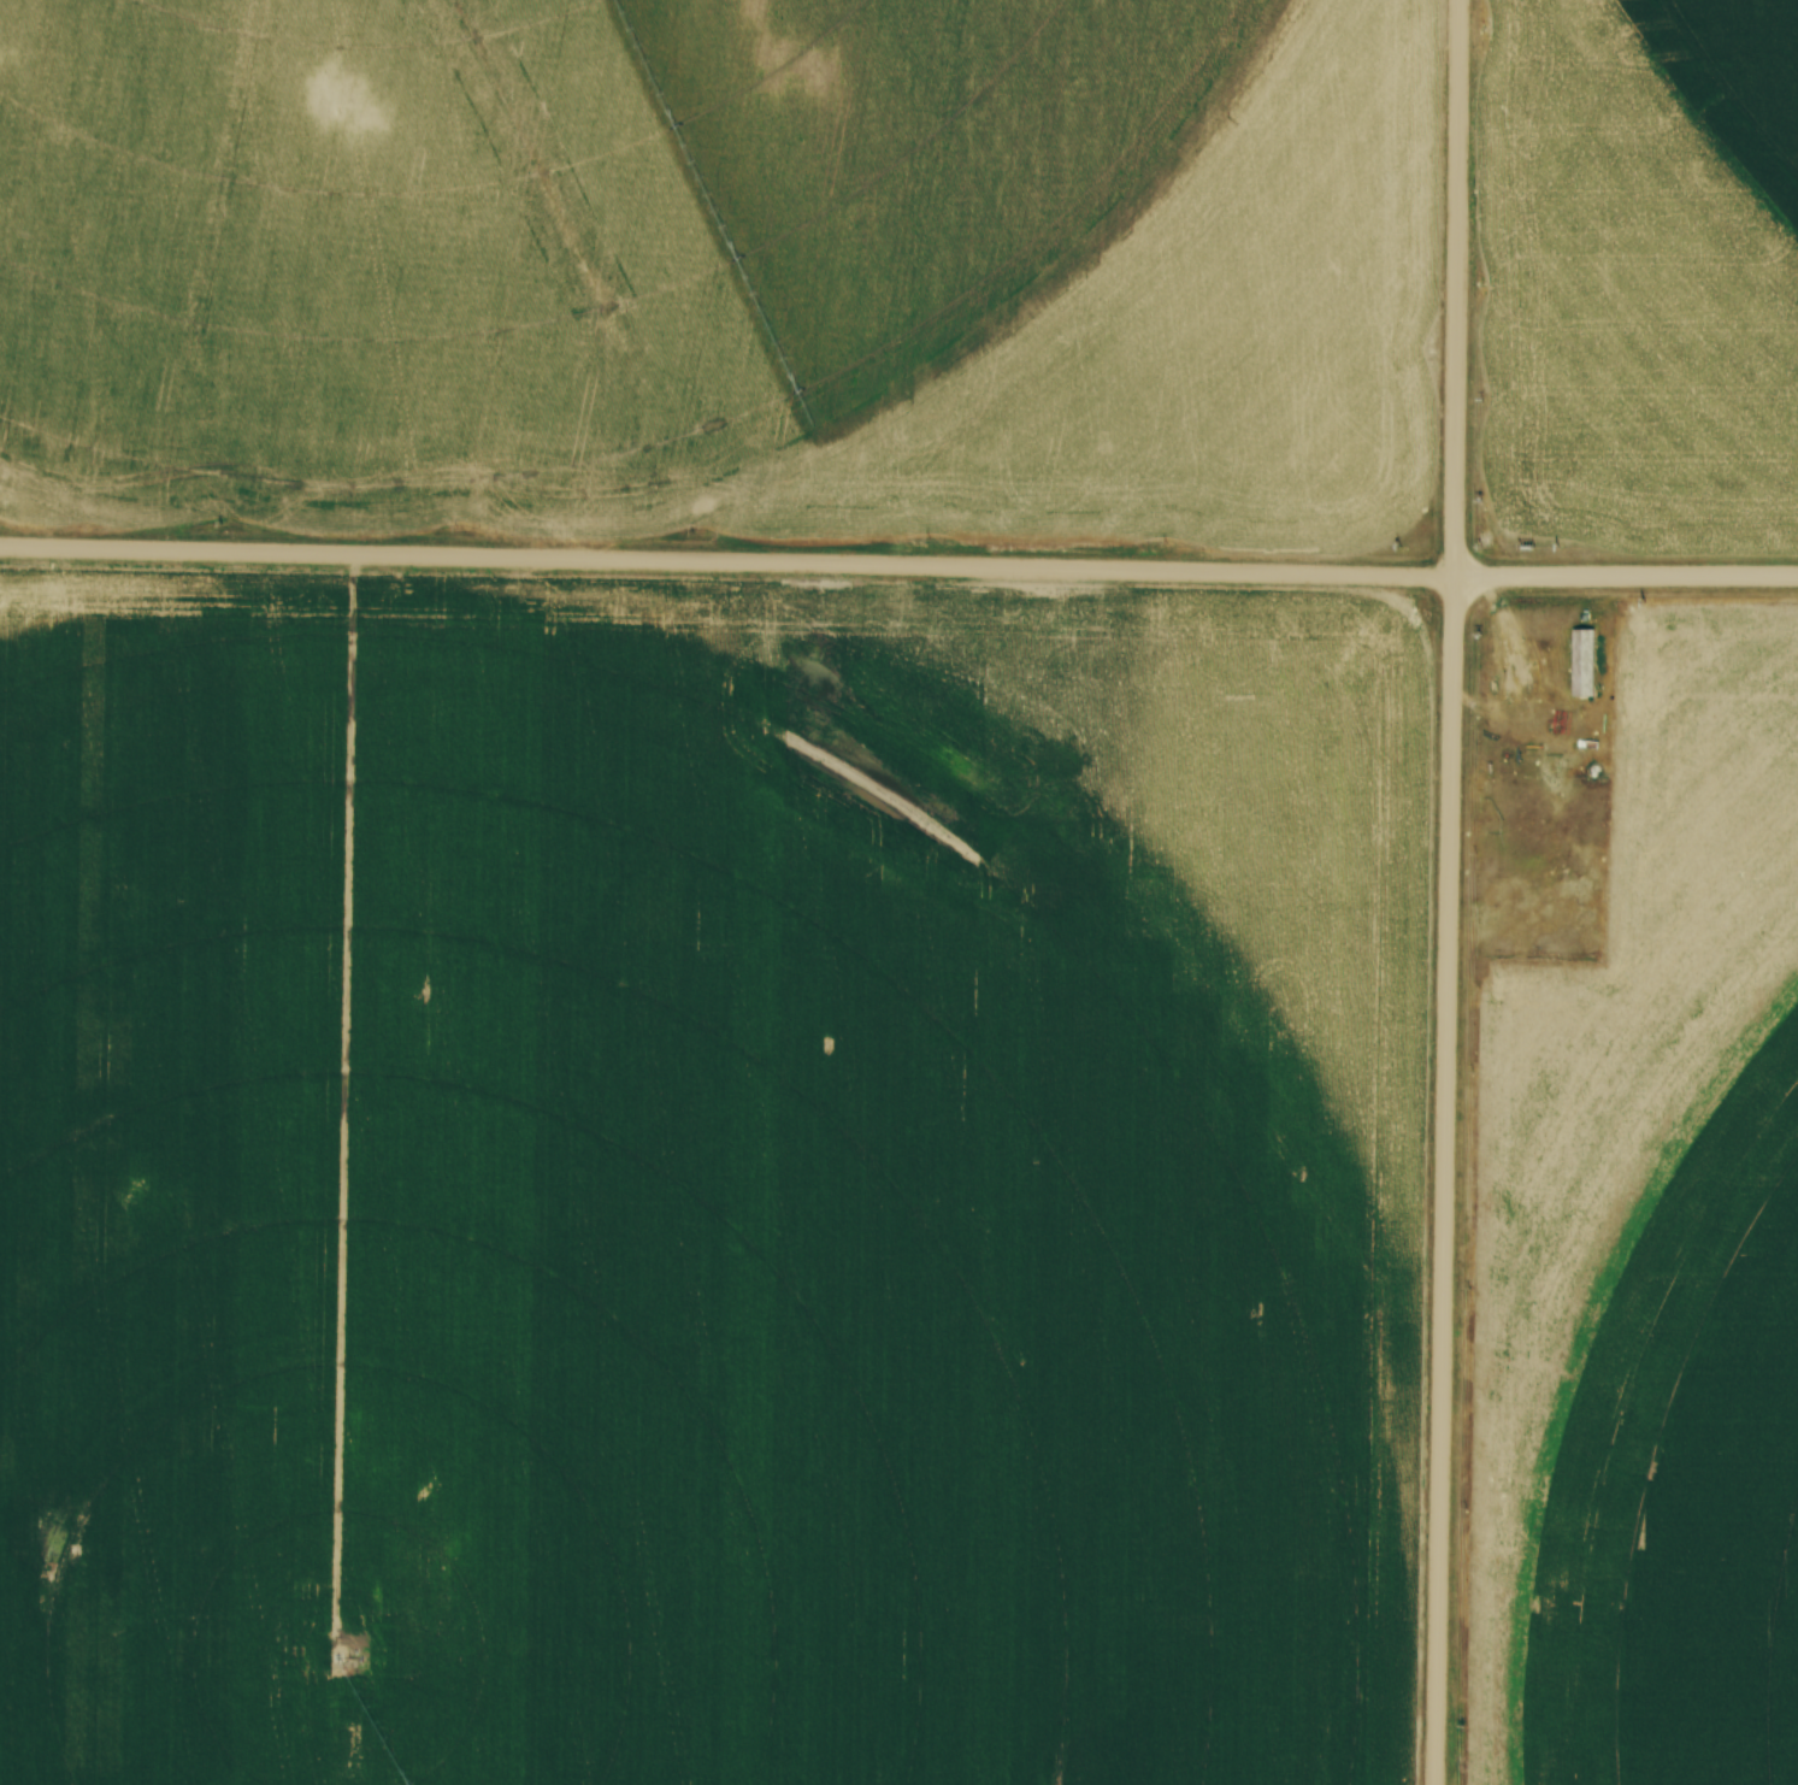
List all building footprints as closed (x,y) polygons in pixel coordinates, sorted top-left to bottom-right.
[(1574,626),(1572,694),(1594,694),(1596,628),(1574,626)]
